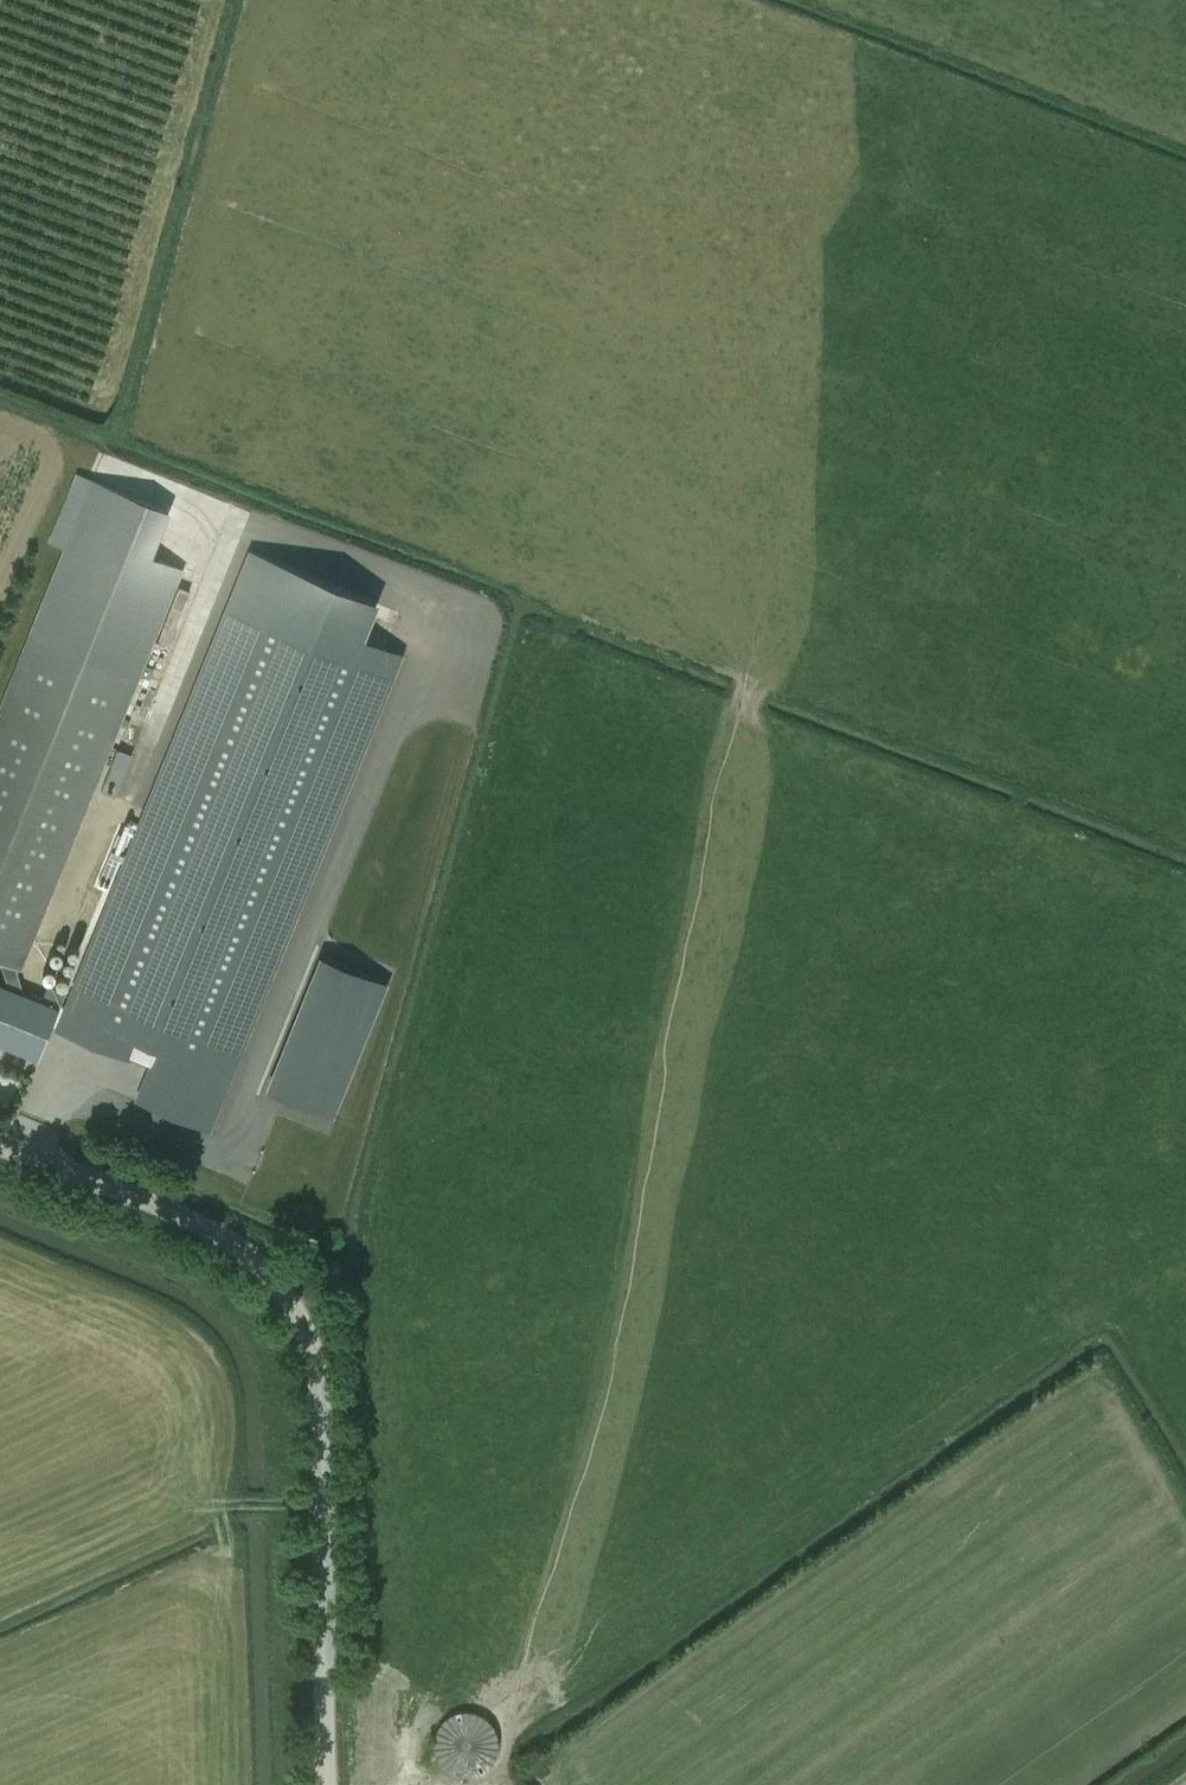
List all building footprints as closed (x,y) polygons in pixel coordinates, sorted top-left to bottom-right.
[(0,709),(0,959),(1,959),(17,966),(22,968),(184,569),(153,557),(171,512),(93,480),(65,547),(0,709)] [(59,1001),(56,1008),(58,1008),(51,1024),(60,1028),(60,1029),(127,1056),(128,1056),(153,1066),(140,1100),(207,1127),(399,653),(359,637),(373,601),(253,552),(69,1006),(59,1001)] [(119,749),(103,789),(116,794),(132,754),(119,749)] [(38,1056),(58,1008),(34,999),(37,991),(27,987),(24,995),(17,966),(1,959),(9,989),(0,985),(0,1041),(38,1056)] [(385,988),(323,963),(269,1095),(331,1120),(385,988)] [(470,1710),(462,1711),(453,1713),(446,1718),(440,1724),(436,1731),(434,1740),(434,1748),(437,1756),(441,1764),(448,1770),(455,1774),(464,1776),(472,1775),(480,1773),(488,1768),(493,1762),(498,1755),(500,1746),(499,1738),(497,1730),(492,1722),(486,1716),(479,1712),(470,1710)]
